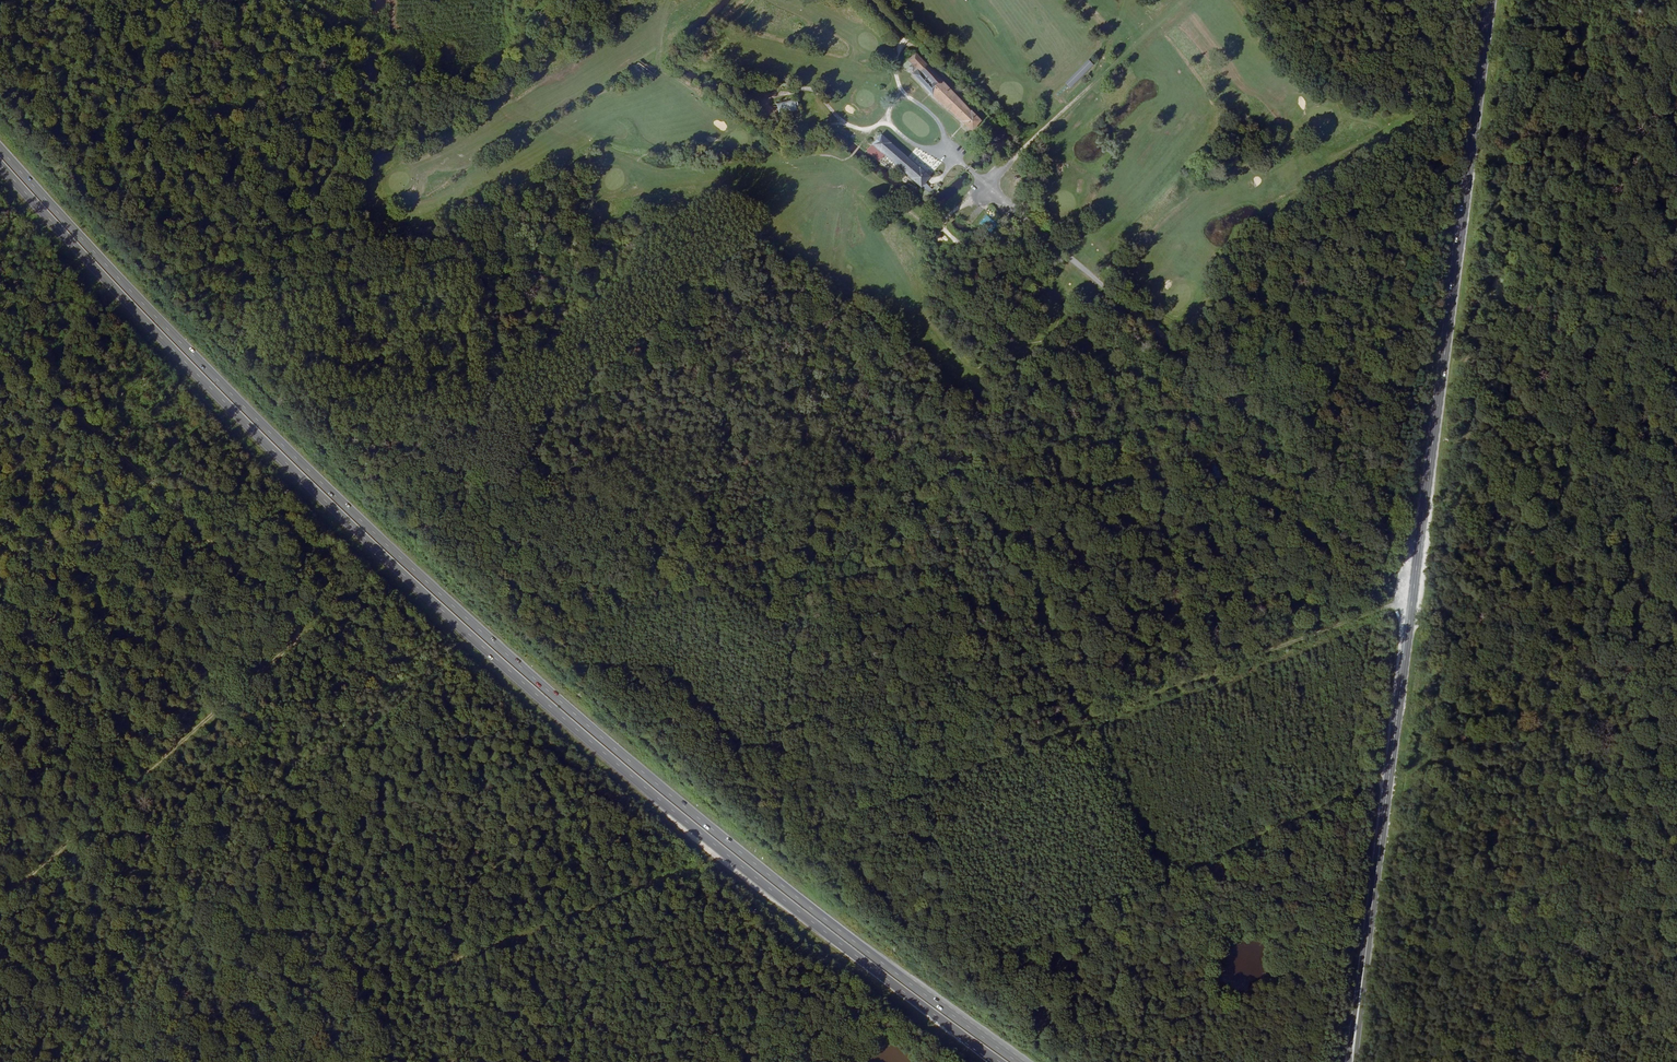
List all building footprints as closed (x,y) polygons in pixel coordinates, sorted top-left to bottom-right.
[(940,85),(912,56),(899,68),(901,71),(906,75),(910,74),(927,95),(938,105),(969,133),(981,120),(971,111),(970,112),(940,85)] [(633,71),(649,80),(655,70),(639,60),(633,71)] [(1070,88),(1093,65),(1088,61),(1065,83),(1070,88)] [(779,113),(800,111),(799,100),(778,101),(779,113)] [(882,133),(871,145),(883,155),(884,153),(922,187),(932,177),(882,133)] [(869,147),(866,151),(880,160),(883,156),(869,147)] [(123,283),(126,281),(112,266),(110,268),(123,283)] [(144,297),(141,300),(150,309),(153,306),(144,297)] [(185,340),(182,343),(190,351),(193,348),(185,340)]
